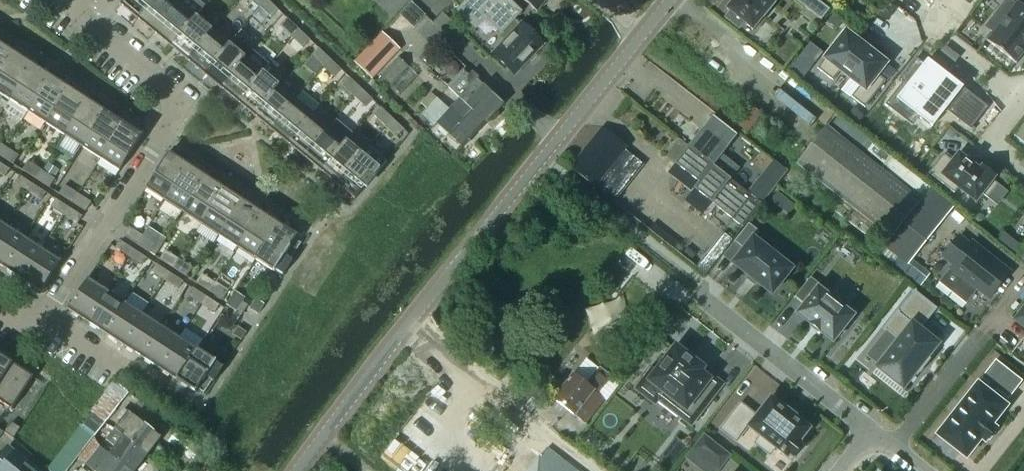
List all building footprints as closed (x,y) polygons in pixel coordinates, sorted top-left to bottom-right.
[(154,0),(124,0),(120,5),(137,20),(154,0)] [(179,3),(175,0),(154,0),(137,20),(154,34),(179,3)] [(267,0),(266,0),(259,7),(271,18),(278,10),(267,0)] [(515,75),(543,45),(521,24),(520,25),(514,20),(521,13),(507,0),(453,0),(453,1),(479,25),(485,19),(501,33),(502,32),(508,38),(493,54),(515,75)] [(546,0),(523,0),(537,11),(546,0)] [(724,19),(739,30),(744,24),(752,32),(778,0),(734,0),(726,10),(729,12),(724,19)] [(829,10),(817,0),(796,0),(821,21),(829,10)] [(1019,3),(1017,1),(1016,2),(1017,3),(1004,19),(997,13),(986,27),(993,33),(988,41),(987,40),(986,41),(1016,64),(1017,63),(1016,63),(1023,52),(1023,0),(1021,0),(1019,3)] [(170,47),(196,17),(179,3),(154,34),(170,47)] [(410,26),(422,13),(411,3),(399,15),(410,26)] [(187,61),(212,31),(196,17),(170,47),(187,61)] [(298,30),(287,19),(280,26),(291,37),(298,30)] [(310,41),(298,30),(291,37),(303,48),(310,41)] [(204,75),(229,45),(212,31),(187,61),(204,75)] [(851,98),(865,109),(886,82),(878,76),(887,64),(846,32),(817,69),(833,82),(840,72),(860,87),(851,98)] [(372,80),(400,51),(382,34),(355,63),(372,80)] [(221,89),(246,59),(252,51),(236,37),(229,45),(204,75),(221,89)] [(19,50),(17,48),(16,49),(14,53),(0,45),(0,79),(19,50)] [(330,60),(318,49),(311,56),(323,67),(330,60)] [(34,67),(33,66),(34,64),(35,65),(35,64),(19,50),(0,79),(0,95),(11,102),(34,67)] [(399,95),(417,75),(398,58),(380,77),(389,86),(399,95)] [(237,103),(263,73),(246,59),(221,89),(237,103)] [(341,70),(330,60),(323,67),(334,78),(341,70)] [(948,78),(926,61),(891,108),(904,118),(916,103),(925,110),(933,99),(950,111),(955,105),(956,106),(960,101),(959,100),(961,97),(949,87),(954,81),(948,77),(948,78)] [(30,114),(52,79),(34,67),(11,102),(12,102),(6,111),(24,123),(30,114)] [(254,117),(279,86),(263,73),(237,103),(254,117)] [(503,105),(477,80),(473,84),(464,75),(450,90),(459,99),(463,102),(486,123),(488,121),(491,122),(494,121),(498,117),(498,114),(498,111),(503,105)] [(361,89),(350,78),(342,86),(354,97),(361,89)] [(47,125),(73,85),(71,83),(70,84),(71,84),(68,89),(52,79),(30,114),(47,125)] [(64,136),(89,98),(73,85),(47,125),(64,136)] [(271,131),(296,100),(279,86),(254,117),(271,131)] [(372,100),(361,89),(354,97),(365,108),(372,100)] [(463,148),(486,123),(463,102),(450,116),(427,95),(416,106),(424,113),(421,117),(433,128),(437,124),(463,148)] [(82,148),(105,113),(88,101),(89,100),(90,99),(89,98),(64,136),(82,148)] [(287,144),(313,114),(296,100),(271,131),(287,144)] [(392,119),(381,108),(374,116),(385,127),(392,119)] [(102,160),(128,120),(126,119),(125,119),(125,120),(122,124),(105,113),(82,148),(102,160)] [(304,158),(329,128),(313,114),(287,144),(304,158)] [(739,170),(722,156),(737,136),(712,117),(689,147),(731,180),(739,170)] [(404,130),(392,119),(385,127),(397,138),(404,130)] [(119,172),(142,137),(143,135),(144,134),(128,120),(102,160),(119,172)] [(336,120),(329,128),(304,158),(321,172),(352,134),(336,120)] [(1015,137),(1023,143),(1023,142),(1023,126),(1015,137)] [(942,218),(826,127),(796,165),(841,200),(833,211),(871,240),(879,230),(891,239),(885,246),(907,263),(942,218)] [(595,188),(627,147),(602,128),(570,168),(595,188)] [(363,155),(369,148),(352,134),(321,172),(337,186),(363,155)] [(7,149),(5,147),(0,155),(0,157),(13,165),(18,156),(7,149)] [(731,180),(689,147),(675,164),(698,183),(694,189),(742,228),(747,223),(760,206),(758,204),(758,203),(753,199),(730,181),(731,180)] [(165,201),(188,166),(169,154),(146,189),(165,201)] [(380,170),(363,155),(337,186),(355,200),(380,170)] [(943,155),(929,174),(954,194),(958,188),(976,202),(982,194),(988,199),(998,186),(992,181),(994,178),(982,168),(979,172),(959,155),(953,163),(943,155)] [(42,171),(28,162),(22,171),(36,180),(42,171)] [(0,164),(0,174),(4,177),(9,170),(0,164)] [(183,213),(206,178),(188,166),(165,201),(183,213)] [(765,168),(746,193),(753,199),(758,203),(778,178),(765,168)] [(49,188),(55,180),(42,171),(36,180),(49,188)] [(28,192),(33,185),(19,176),(14,184),(28,192)] [(201,225),(224,190),(206,178),(183,213),(201,225)] [(41,201),(46,193),(33,185),(28,192),(41,201)] [(72,203),(78,194),(64,186),(59,195),(72,203)] [(219,237),(242,201),(224,190),(201,225),(219,237)] [(91,203),(78,194),(72,203),(85,212),(91,203)] [(69,208),(56,200),(51,207),(64,216),(69,208)] [(237,248),(260,213),(242,201),(219,237),(237,248)] [(82,217),(69,208),(64,216),(77,224),(82,217)] [(256,260),(278,225),(260,213),(237,248),(256,260)] [(758,231),(747,223),(742,228),(732,241),(742,249),(731,263),(770,293),(790,268),(752,238),(758,231)] [(281,275),(301,244),(296,240),(297,237),(278,225),(256,260),(275,272),(275,271),(281,275)] [(24,238),(6,226),(0,235),(0,266),(4,269),(24,238)] [(142,236),(129,228),(124,236),(137,245),(142,236)] [(1003,233),(997,240),(1016,255),(1023,247),(1003,233)] [(156,245),(142,236),(137,245),(150,254),(156,245)] [(959,237),(943,258),(954,266),(952,269),(963,278),(952,292),(966,303),(977,289),(989,299),(1009,273),(972,243),(970,246),(959,237)] [(22,280),(42,249),(24,238),(4,269),(22,280)] [(133,250),(120,242),(115,249),(129,257),(133,250)] [(41,293),(61,262),(42,249),(22,280),(41,293)] [(147,259),(133,250),(129,257),(142,266),(147,259)] [(173,269),(179,260),(165,251),(160,260),(173,269)] [(192,269),(179,260),(173,269),(186,277),(192,269)] [(170,274),(156,265),(152,272),(165,281),(170,274)] [(183,282),(170,274),(165,281),(178,290),(183,282)] [(215,283),(201,275),(196,283),(209,292),(215,283)] [(833,342),(853,317),(818,289),(820,286),(810,278),(794,298),(805,306),(798,315),(811,325),(810,325),(819,332),(820,332),(833,342)] [(86,322),(107,291),(88,279),(68,310),(86,322)] [(222,301),(228,292),(215,283),(209,292),(222,301)] [(201,305),(206,297),(193,289),(188,296),(201,305)] [(105,334),(125,303),(107,291),(86,322),(105,334)] [(935,309),(915,293),(899,314),(898,313),(884,330),(886,331),(898,341),(876,368),(903,390),(916,374),(917,375),(927,361),(926,360),(939,345),(919,330),(935,309)] [(219,306),(206,297),(201,305),(214,313),(219,306)] [(241,316),(247,307),(247,306),(241,302),(234,312),(241,316)] [(121,345),(142,314),(125,303),(105,334),(121,345)] [(1015,320),(1023,327),(1023,308),(1015,320)] [(234,326),(241,316),(234,312),(228,322),(234,326)] [(138,356),(159,325),(142,314),(121,345),(138,356)] [(157,368),(177,337),(159,325),(138,356),(157,368)] [(177,381),(197,350),(177,337),(157,368),(177,381)] [(692,361),(695,357),(680,346),(677,349),(676,348),(666,360),(664,358),(655,370),(657,372),(650,382),(663,392),(657,400),(691,427),(713,398),(702,389),(709,381),(700,374),(703,369),(692,361)] [(204,394),(221,367),(216,363),(216,362),(197,350),(177,381),(196,393),(198,390),(204,394)] [(12,364),(0,356),(0,383),(12,364)] [(573,375),(554,400),(574,416),(593,392),(597,395),(607,382),(610,378),(586,359),(573,375)] [(937,436),(966,459),(981,440),(985,443),(996,430),(992,426),(1007,407),(992,395),(996,390),(1008,399),(1021,382),(996,362),(983,379),(990,384),(985,391),(978,384),(937,436)] [(33,377),(12,364),(0,383),(0,403),(12,410),(33,377)] [(793,459),(803,446),(799,443),(810,429),(797,418),(785,408),(785,409),(771,398),(756,416),(741,404),(720,430),(736,442),(748,428),(760,437),(755,444),(770,456),(775,449),(787,459),(790,456),(793,459)] [(160,439),(151,431),(127,412),(113,430),(146,457),(160,439)] [(13,439),(20,428),(11,423),(5,433),(13,439)] [(113,430),(105,440),(115,448),(109,455),(103,451),(129,470),(135,470),(146,457),(113,430)] [(198,450),(175,432),(167,442),(189,460),(198,450)] [(704,436),(693,450),(719,470),(730,456),(704,436)] [(675,438),(665,451),(676,459),(686,447),(675,438)] [(8,448),(0,457),(0,461),(4,464),(0,469),(0,470),(36,470),(8,448)] [(103,451),(100,448),(85,466),(92,470),(129,470),(103,451)] [(547,449),(529,470),(575,470),(547,449)]
